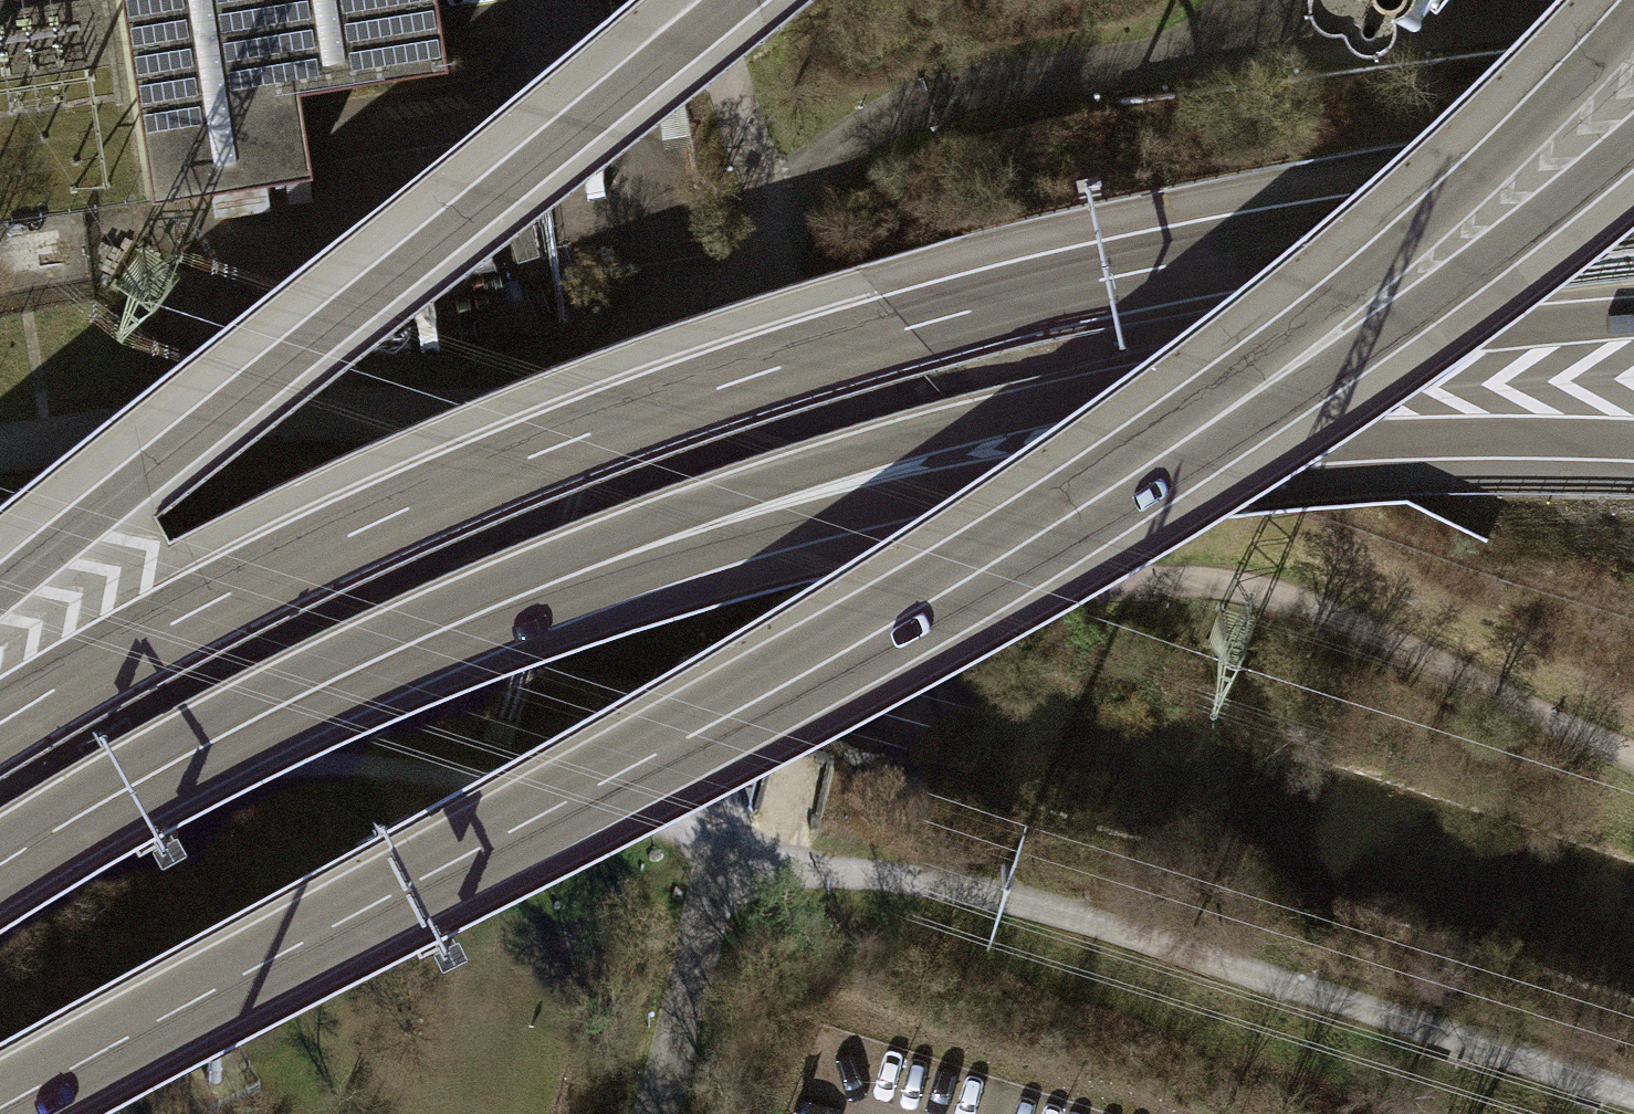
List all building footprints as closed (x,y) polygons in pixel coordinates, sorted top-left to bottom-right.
[(153,198),(311,174),(310,168),(308,169),(295,90),(446,66),(435,0),(123,0),(153,198)]
